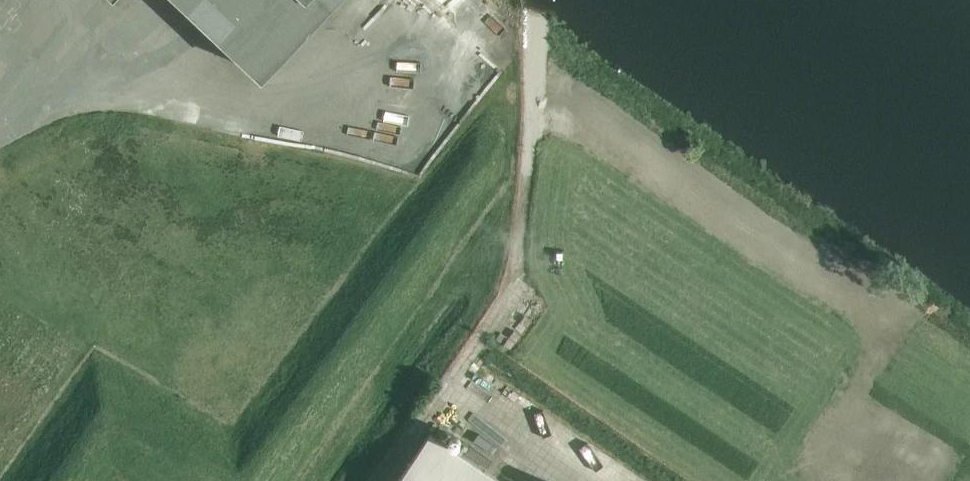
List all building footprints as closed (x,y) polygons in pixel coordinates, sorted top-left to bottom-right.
[(265,77),(337,0),(183,0),(265,77)] [(433,434),(400,480),(500,480),(433,434)]
